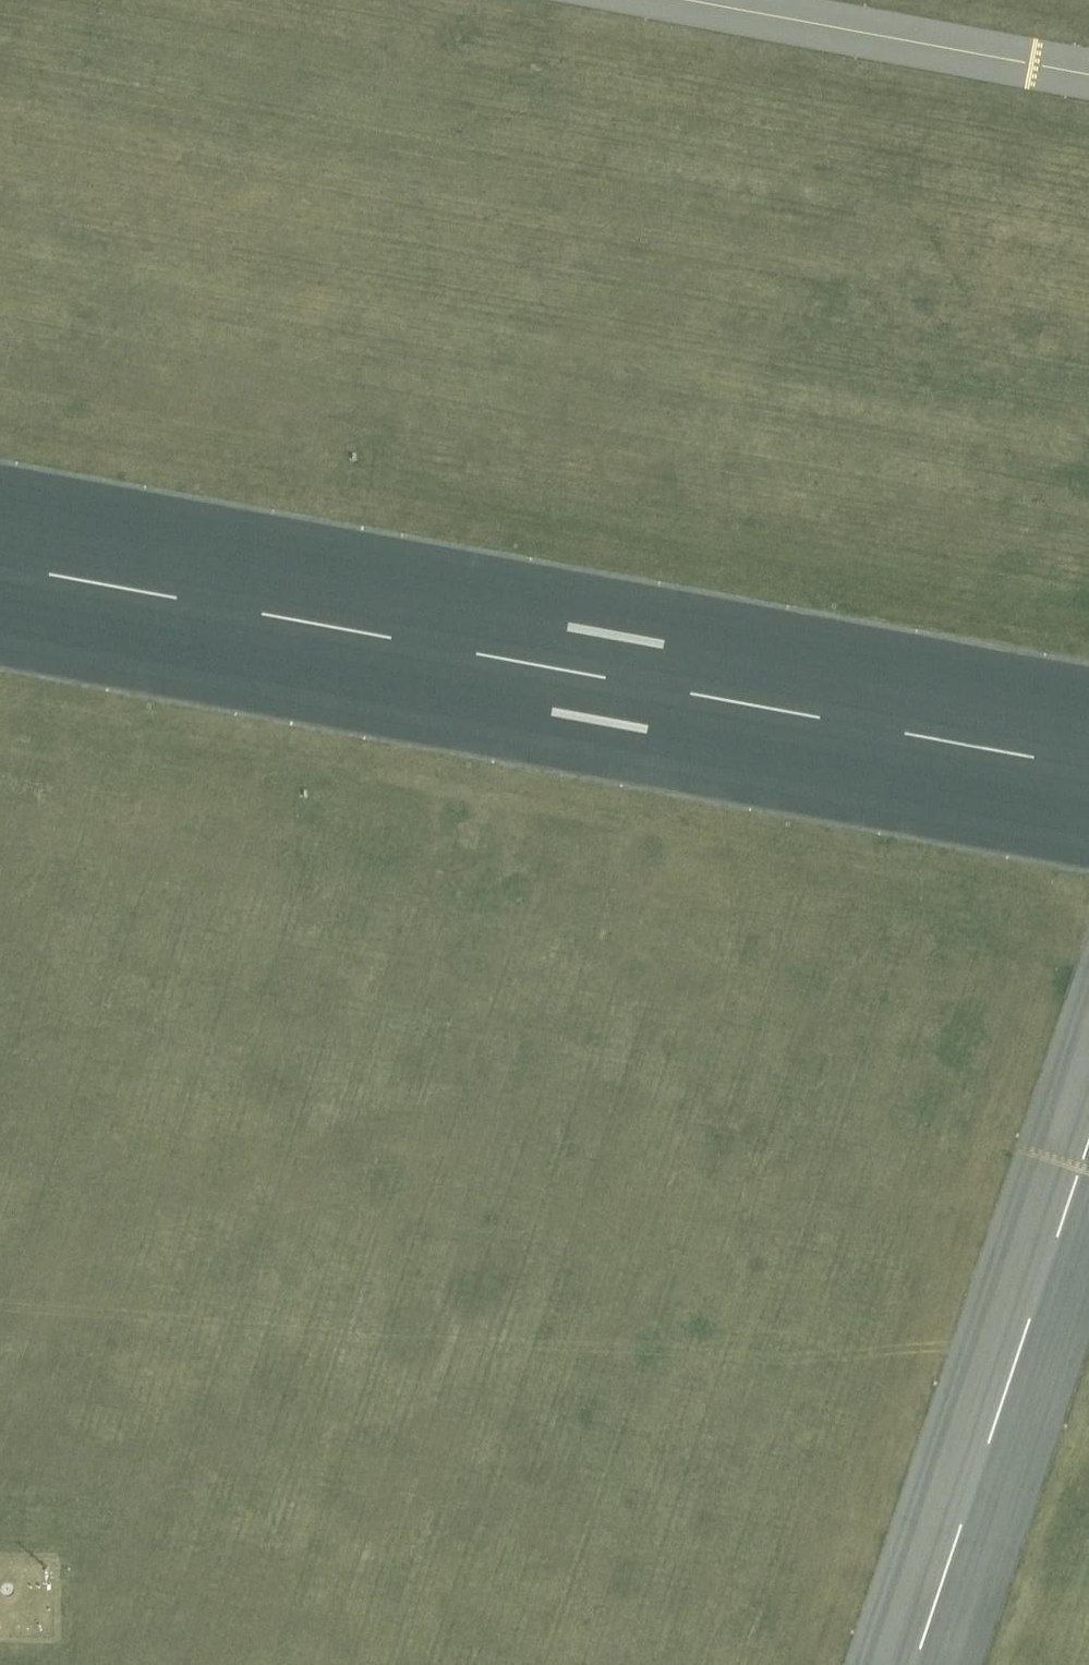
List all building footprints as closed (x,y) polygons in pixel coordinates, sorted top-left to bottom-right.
[(880,238),(889,252),(900,246),(892,232),(880,238)]
